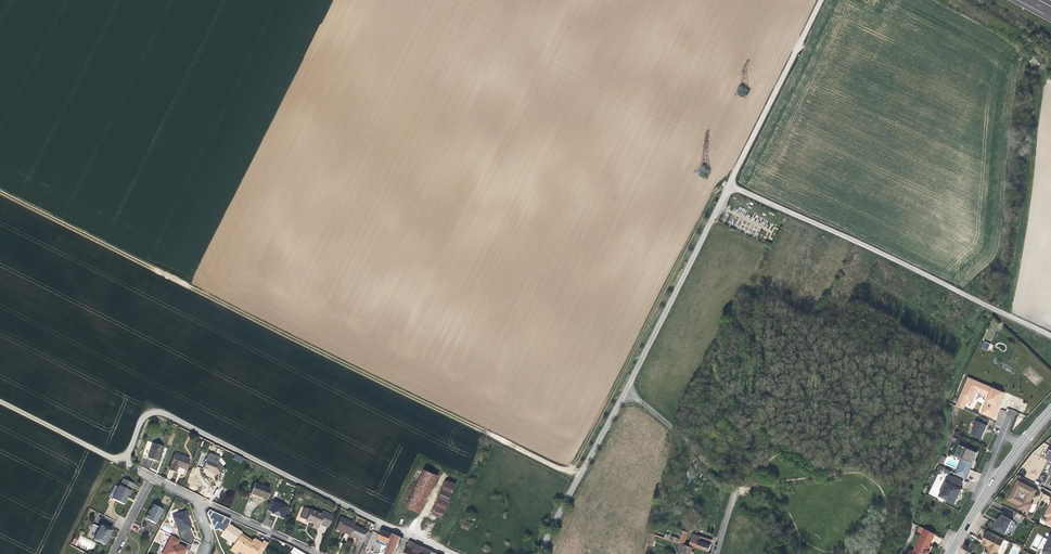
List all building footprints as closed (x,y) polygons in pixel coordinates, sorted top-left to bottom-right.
[(992,345),(985,342),(982,348),(989,351),(992,345)] [(998,408),(997,408),(1003,393),(969,378),(957,406),(964,409),(967,401),(972,403),(977,391),(989,396),(982,413),(994,418),(998,408)] [(985,432),(990,420),(980,416),(972,435),(982,439),(985,432)] [(147,457),(152,442),(148,441),(143,455),(147,457)] [(158,462),(163,447),(153,443),(148,458),(155,461),(158,462)] [(977,452),(960,445),(956,456),(963,459),(957,474),(967,479),(972,466),(977,452)] [(209,453),(206,460),(203,468),(208,470),(208,471),(211,473),(214,476),(222,469),(218,464),(217,464),(219,457),(209,453)] [(185,470),(189,460),(174,454),(168,470),(175,472),(177,468),(177,466),(185,470)] [(241,462),(243,458),(235,454),(233,459),(241,462)] [(422,514),(437,475),(422,469),(406,509),(422,514)] [(938,496),(954,504),(957,498),(961,489),(959,488),(962,482),(949,475),(938,496)] [(128,496),(130,491),(133,484),(123,479),(119,486),(119,485),(112,499),(124,505),(126,500),(125,500),(128,495),(128,496)] [(443,519),(455,483),(444,480),(432,515),(443,519)] [(1030,503),(1037,491),(1017,481),(1007,500),(1019,506),(1018,508),(1028,514),(1033,504),(1030,503)] [(265,499),(269,489),(254,483),(250,493),(257,496),(265,499)] [(277,516),(283,519),(288,507),(274,500),(269,513),(277,516)] [(155,524),(162,510),(153,505),(150,510),(149,513),(148,512),(145,518),(155,524)] [(327,528),(332,516),(322,511),(321,515),(305,508),(300,518),(310,522),(313,524),(312,527),(317,529),(319,524),(327,528)] [(191,528),(185,511),(175,515),(176,519),(173,520),(178,533),(185,530),(191,528)] [(1016,513),(1013,519),(1022,523),(1024,516),(1016,513)] [(1005,534),(1012,521),(1001,515),(999,519),(998,519),(995,523),(997,524),(994,528),(1005,534)] [(353,525),(354,523),(340,518),(335,529),(341,532),(344,533),(349,535),(353,525)] [(109,536),(112,530),(101,525),(93,539),(104,545),(109,536)] [(363,541),(367,531),(353,525),(349,535),(356,539),(363,541)] [(931,547),(930,546),(935,534),(920,527),(917,532),(921,534),(913,551),(909,550),(907,553),(928,553),(931,547)] [(401,537),(393,533),(383,529),(382,529),(379,539),(386,542),(381,553),(383,553),(394,553),(401,537)] [(684,544),(688,532),(684,531),(681,539),(679,543),(684,544)] [(1004,540),(988,531),(983,541),(982,543),(981,544),(988,547),(984,553),(985,553),(996,553),(1004,540)] [(653,546),(655,534),(650,532),(647,545),(653,546)] [(75,545),(79,535),(76,533),(71,543),(75,545)] [(679,543),(681,539),(665,534),(664,537),(679,543)] [(711,545),(709,544),(700,541),(702,537),(693,534),(690,545),(709,551),(711,545)] [(260,545),(255,542),(254,543),(253,545),(239,535),(230,550),(236,553),(237,551),(242,553),(255,553),(256,552),(260,553),(261,553),(268,543),(263,540),(260,545)] [(1043,551),(1049,553),(1050,553),(1050,535),(1043,551)] [(171,536),(162,553),(183,553),(186,549),(177,544),(179,540),(171,536)] [(433,551),(409,541),(405,553),(432,553),(433,551)] [(694,547),(682,544),(680,547),(683,548),(681,553),(691,553),(692,551),(694,547)]
